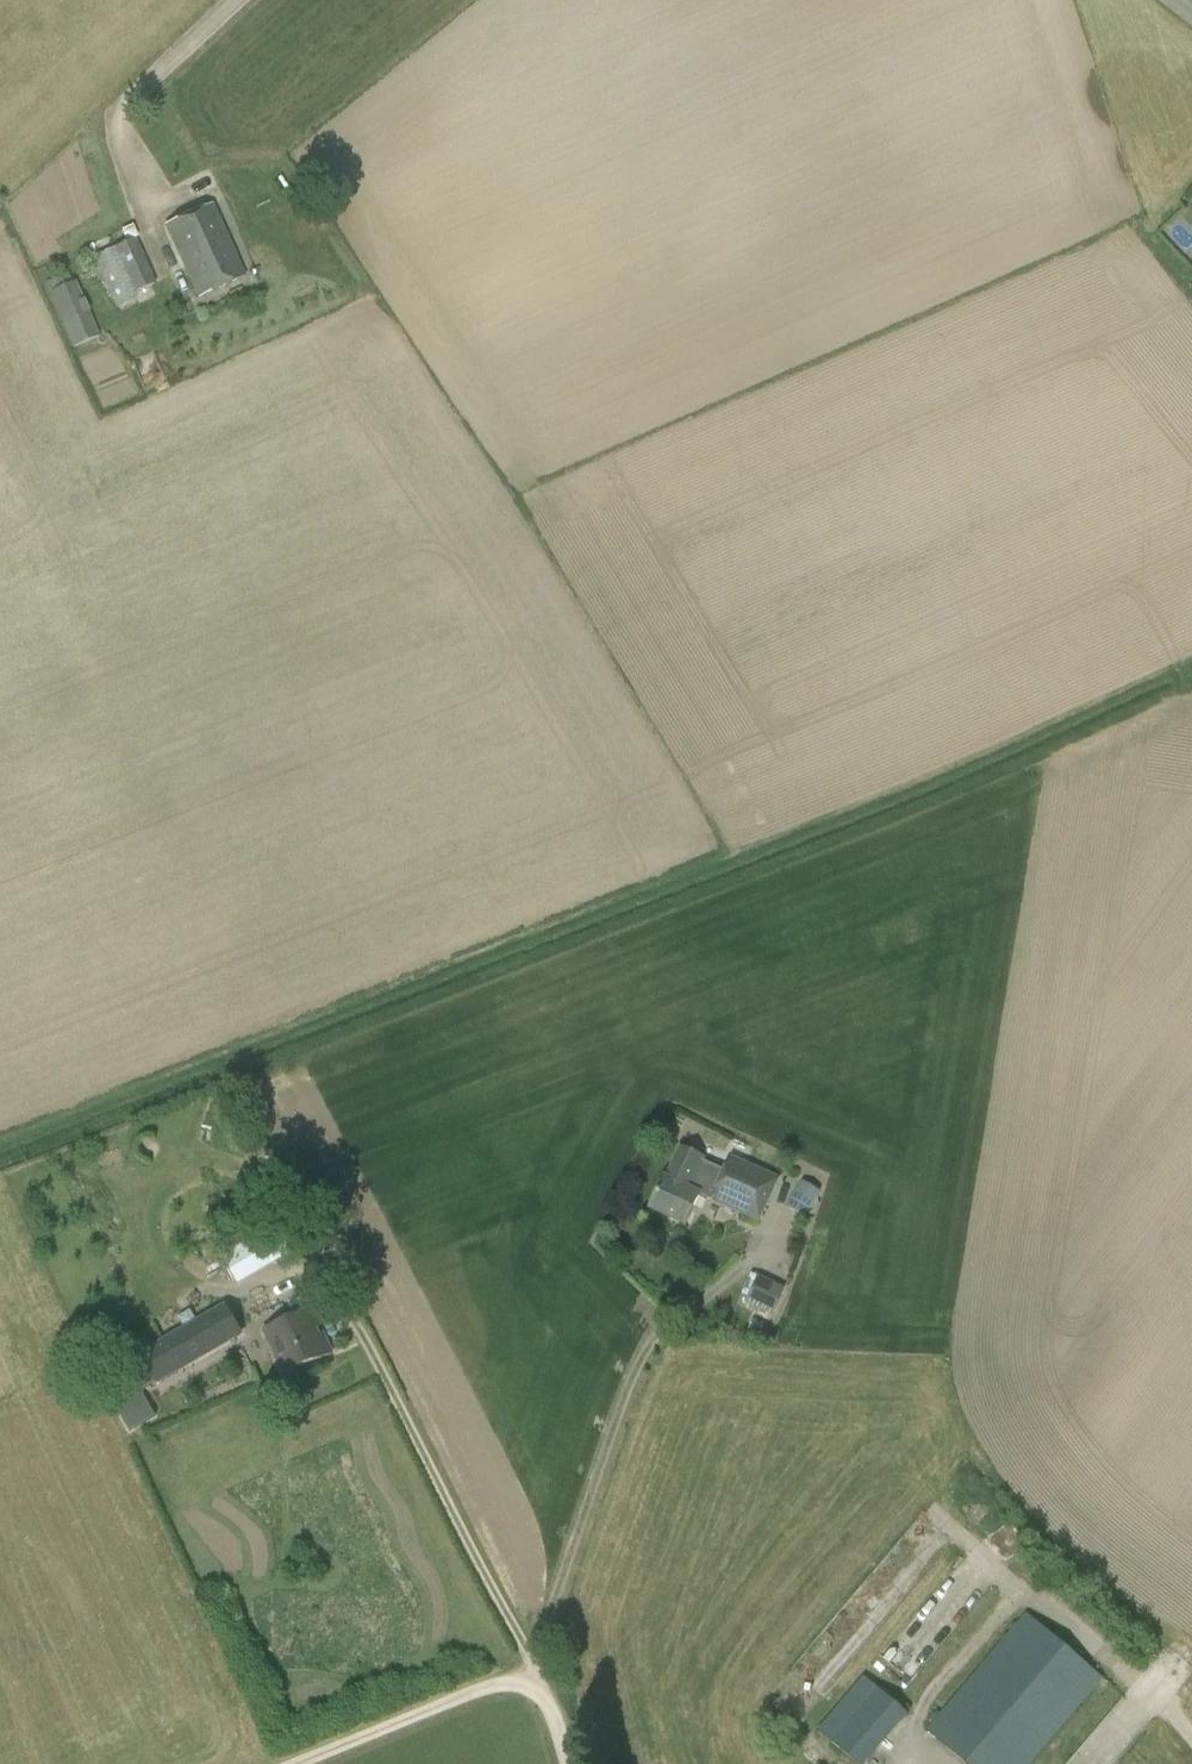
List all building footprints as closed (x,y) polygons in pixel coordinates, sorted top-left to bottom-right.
[(245,276),(213,205),(166,226),(199,297),(245,276)] [(156,285),(136,239),(92,258),(105,285),(97,289),(102,302),(112,298),(116,308),(138,298),(136,293),(156,285)] [(43,290),(66,347),(93,337),(71,279),(43,290)] [(685,1225),(700,1193),(712,1199),(711,1201),(759,1222),(780,1177),(741,1159),(746,1148),(734,1143),(722,1169),(703,1160),(705,1156),(680,1146),(667,1176),(651,1209),(685,1225)] [(801,1178),(787,1206),(805,1216),(820,1188),(801,1178)] [(238,1283),(276,1261),(256,1227),(228,1244),(234,1255),(224,1260),(238,1283)] [(784,1287),(757,1273),(743,1301),(770,1315),(784,1287)] [(225,1307),(161,1343),(177,1369),(177,1370),(240,1334),(225,1307)] [(284,1373),(332,1352),(328,1343),(313,1310),(265,1331),(277,1356),(284,1373)] [(125,1364),(108,1374),(122,1399),(113,1405),(129,1431),(155,1416),(140,1390),(177,1369),(161,1343),(125,1364)] [(926,1729),(966,1763),(1030,1763),(1103,1678),(1027,1612),(926,1729)] [(858,1763),(864,1763),(908,1714),(864,1676),(817,1729),(858,1763)]
